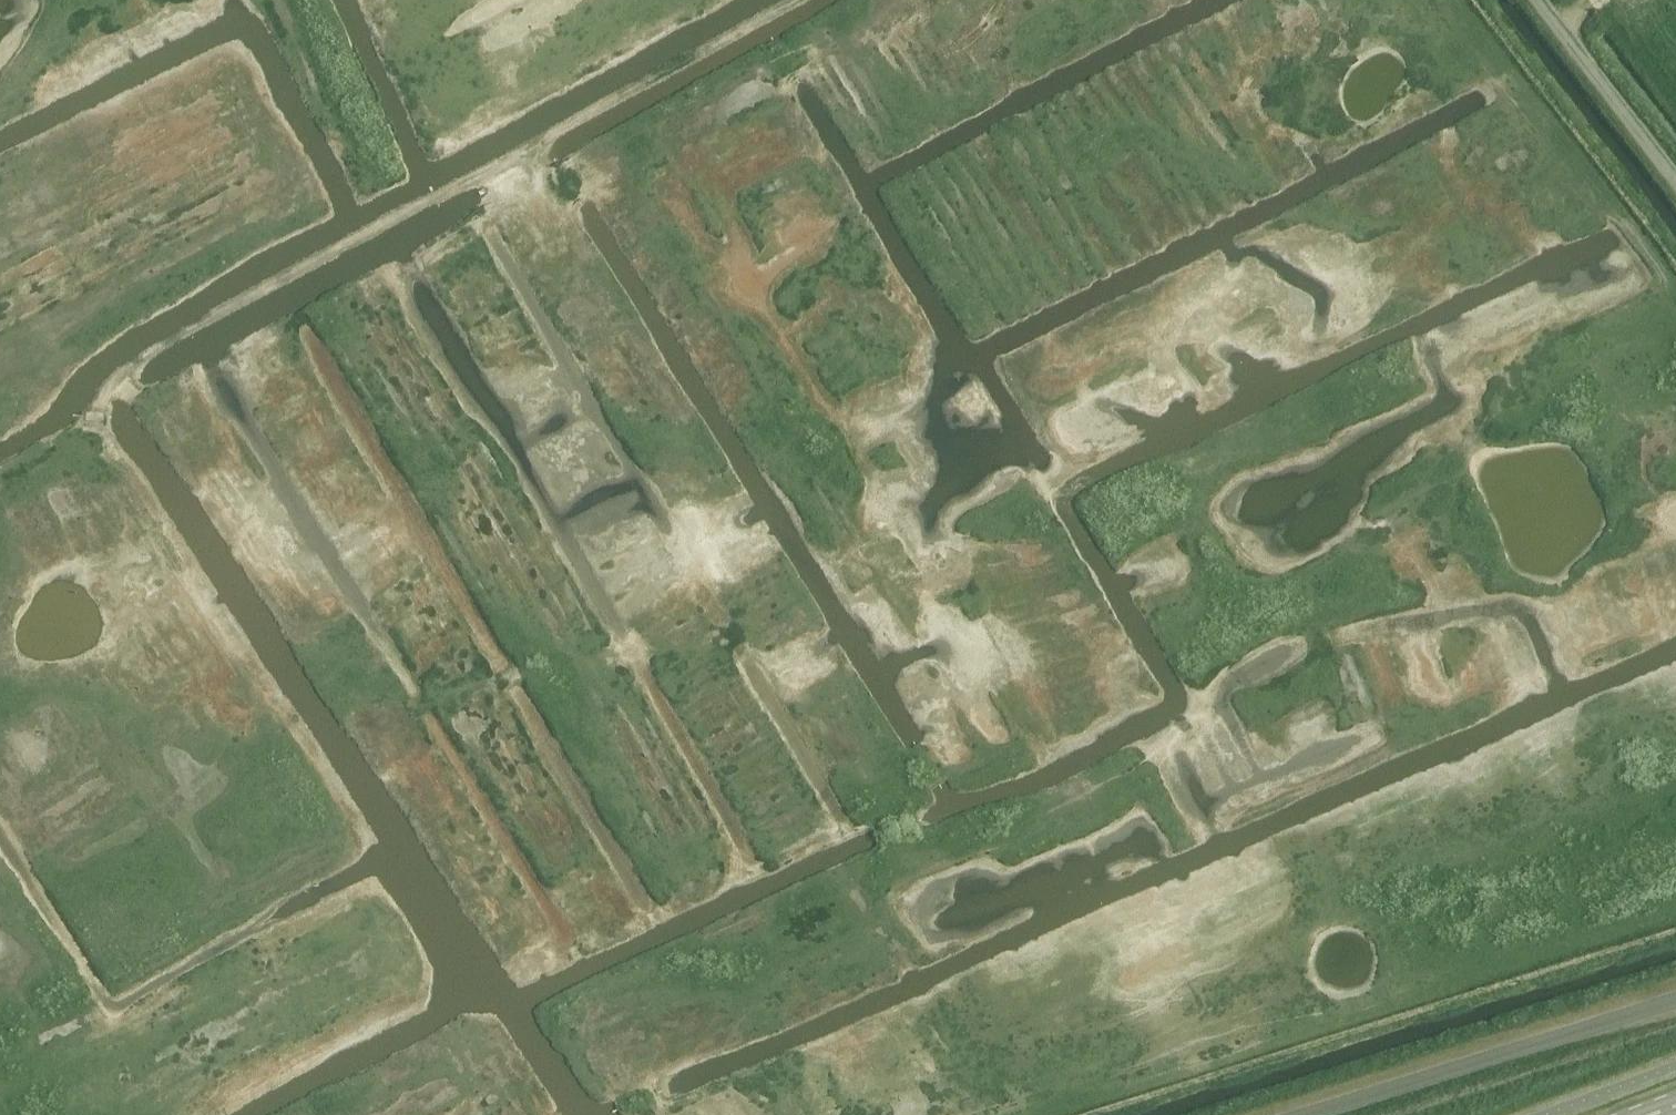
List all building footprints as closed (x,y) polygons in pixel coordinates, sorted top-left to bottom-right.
[(953,736),(919,669),(891,683),(915,729),(926,724),(937,744),(953,736)]
